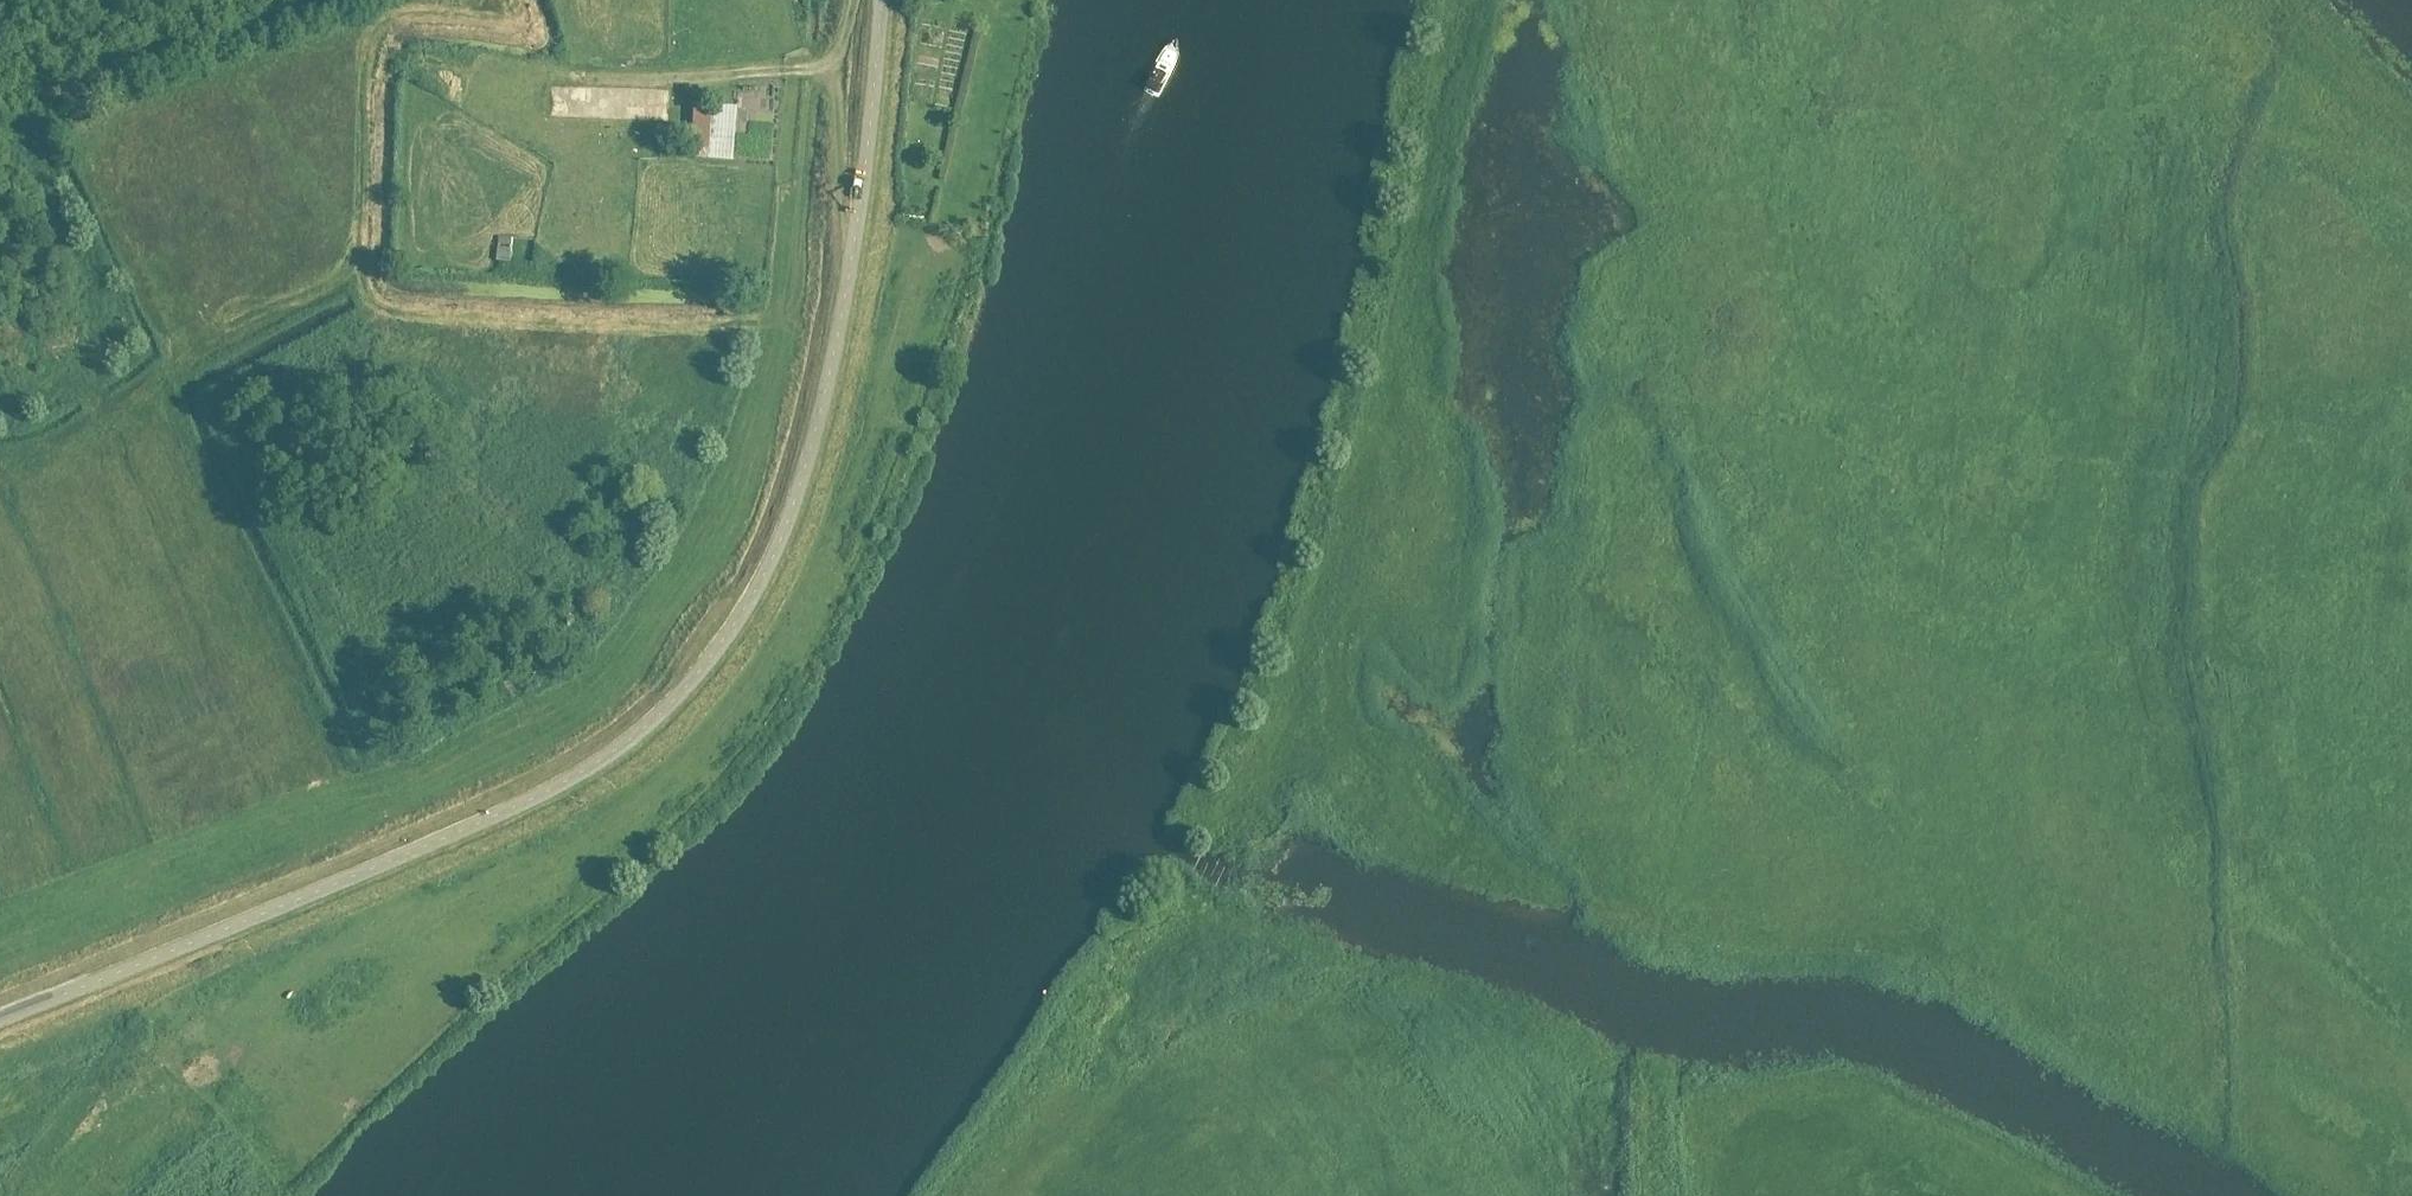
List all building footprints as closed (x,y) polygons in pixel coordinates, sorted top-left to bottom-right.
[(732,162),(736,108),(693,105),(689,159),(732,162)] [(496,241),(495,259),(510,259),(510,242),(496,241)] [(585,263),(585,275),(606,275),(606,263),(585,263)]
